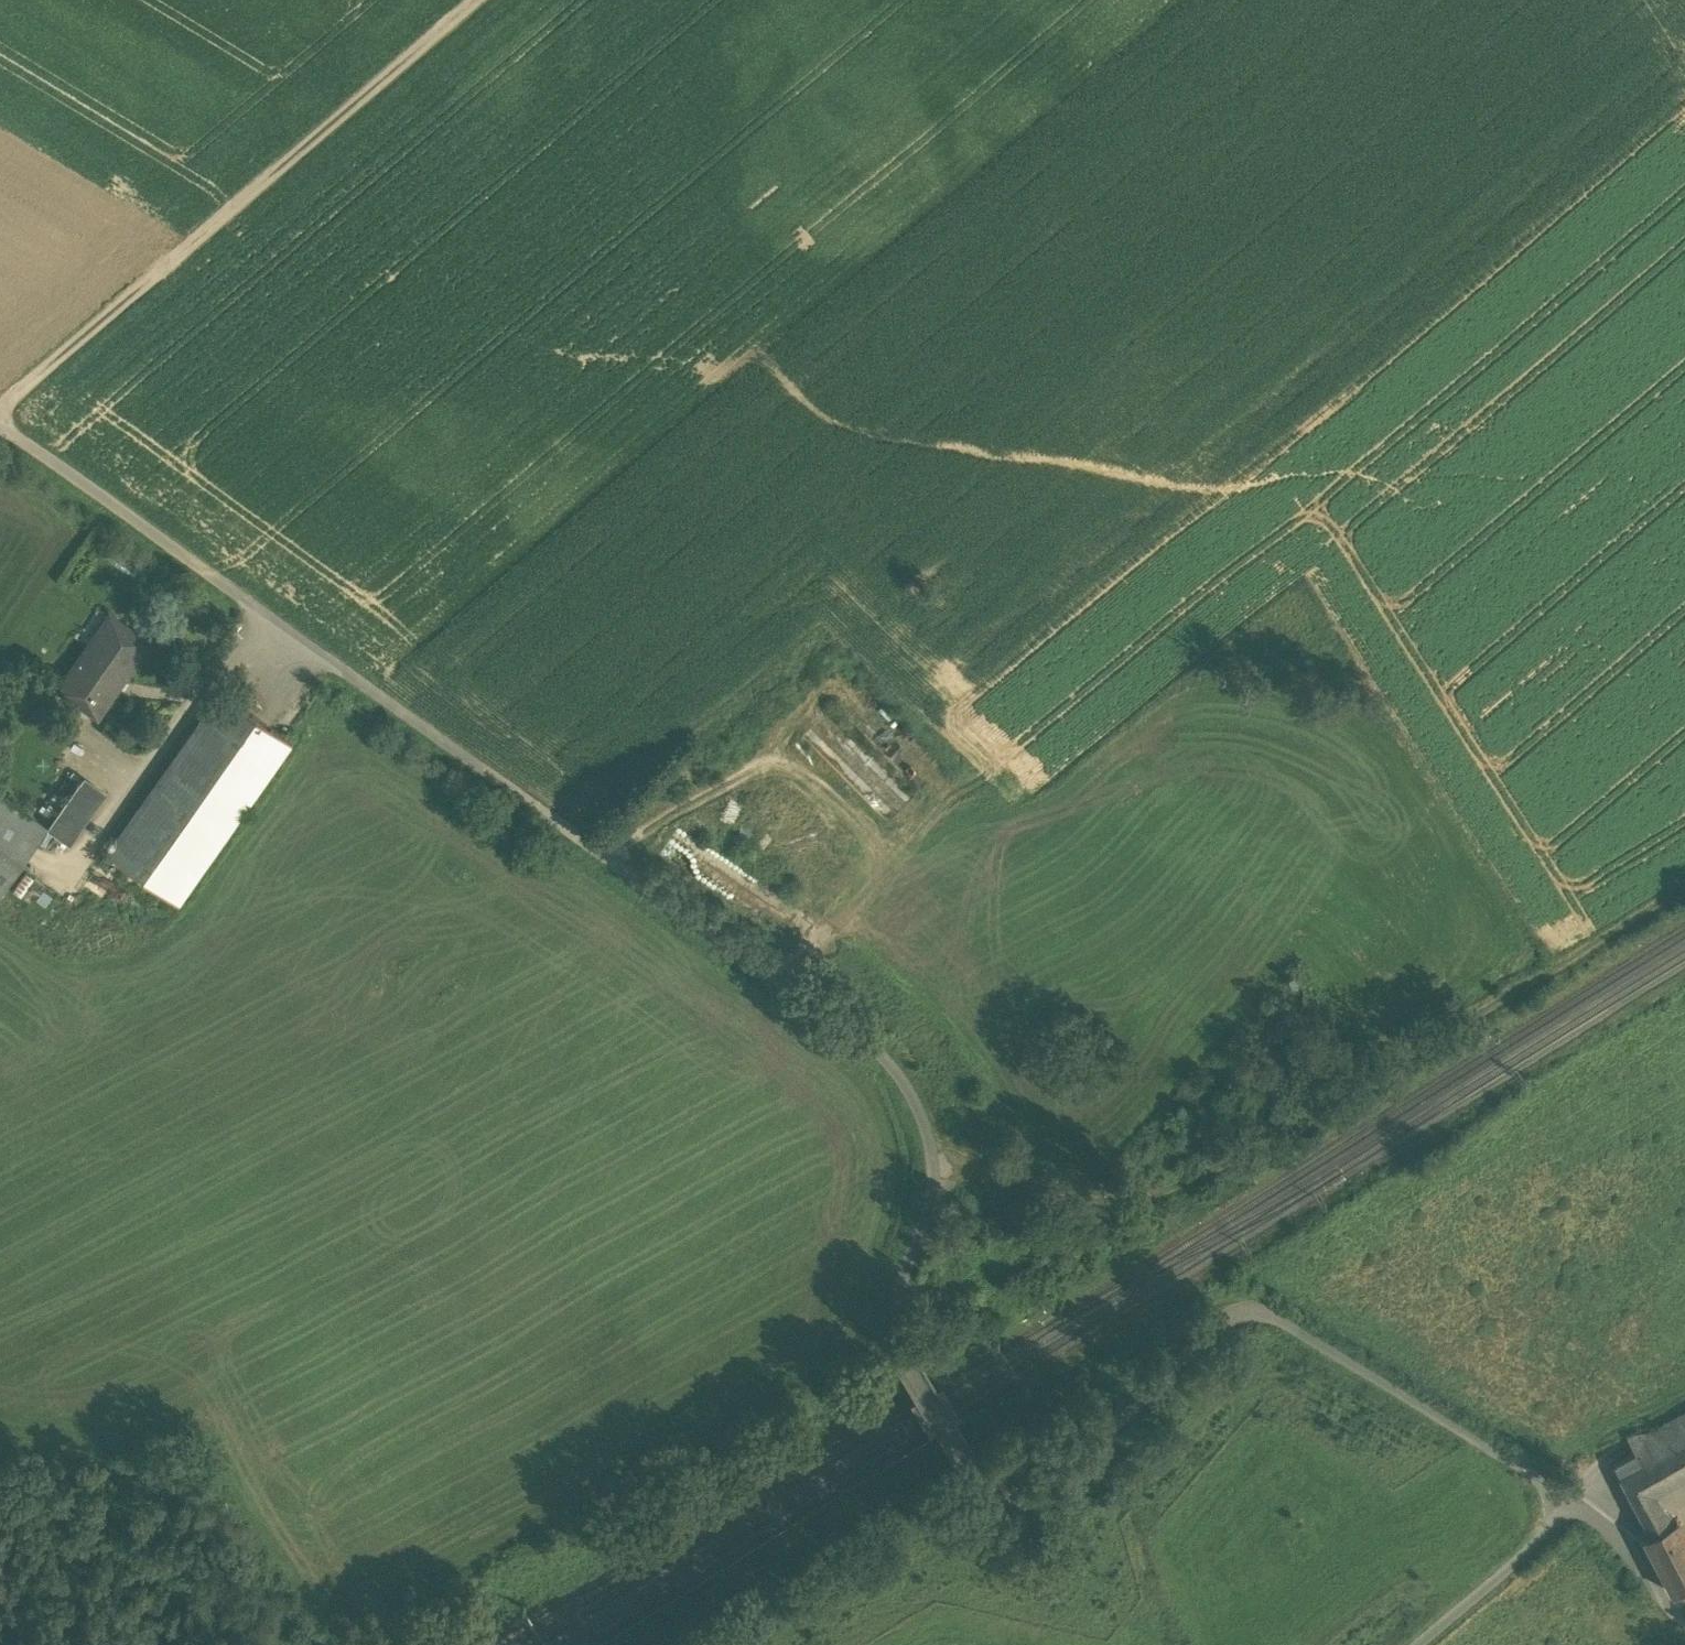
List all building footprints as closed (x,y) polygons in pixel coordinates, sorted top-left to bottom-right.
[(110,614),(59,688),(98,715),(149,641),(110,614)] [(221,691),(106,853),(179,904),(293,742),(221,691)] [(48,826),(47,828),(70,844),(103,797),(80,781),(48,826)] [(0,792),(0,894),(47,828),(48,826),(0,792)] [(1626,1436),(1635,1454),(1613,1465),(1635,1504),(1651,1495),(1649,1492),(1684,1472),(1684,1414),(1651,1433),(1626,1436)] [(1668,1525),(1651,1495),(1635,1504),(1651,1535),(1668,1525)] [(1675,1520),(1674,1521),(1674,1522),(1668,1525),(1651,1535),(1646,1538),(1645,1537),(1643,1538),(1644,1541),(1645,1541),(1672,1591),(1671,1592),(1673,1594),(1675,1593),(1675,1592),(1684,1587),(1684,1537),(1675,1520)]
